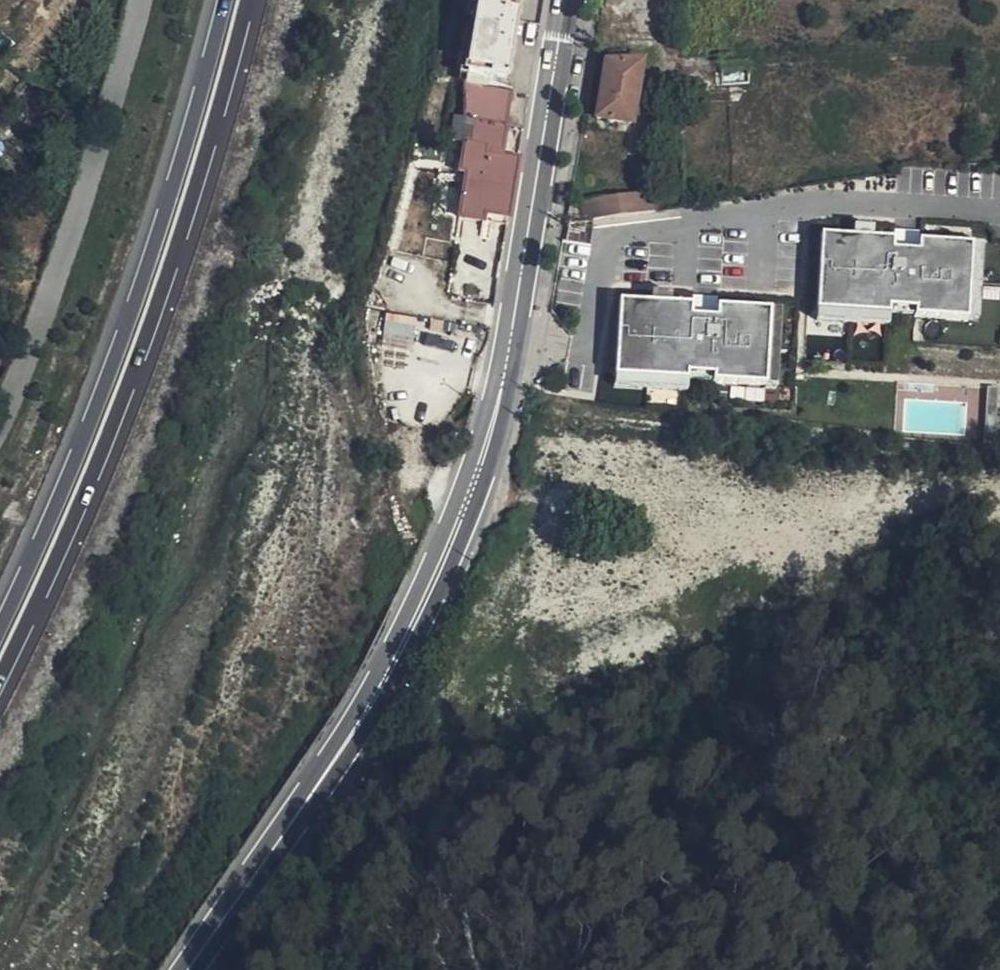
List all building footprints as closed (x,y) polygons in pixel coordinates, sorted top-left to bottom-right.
[(467,106),(468,99),(459,98),(459,93),(475,95),(480,67),(491,0),(455,0),(443,25),(433,100),(467,106)] [(578,69),(567,134),(602,139),(611,85),(594,83),(595,72),(578,69)] [(666,106),(674,104),(673,96),(663,97),(663,96),(661,97),(659,100),(658,101),(658,104),(660,106),(661,107),(664,108),(666,108),(666,106)] [(477,242),(488,177),(473,173),(483,108),(467,106),(433,100),(434,131),(429,131),(419,198),(432,199),(428,233),(477,242)] [(982,317),(985,238),(820,232),(817,320),(892,323),(892,306),(919,307),(918,315),(982,317)] [(780,382),(783,303),(619,298),(616,386),(694,388),(695,379),(780,382)] [(384,347),(415,349),(418,316),(386,313),(384,347)] [(822,550),(830,478),(750,470),(747,525),(797,530),(796,555),(821,557),(822,550)] [(853,479),(830,478),(822,550),(845,553),(853,479)] [(340,781),(345,792),(359,784),(355,774),(340,781)]
